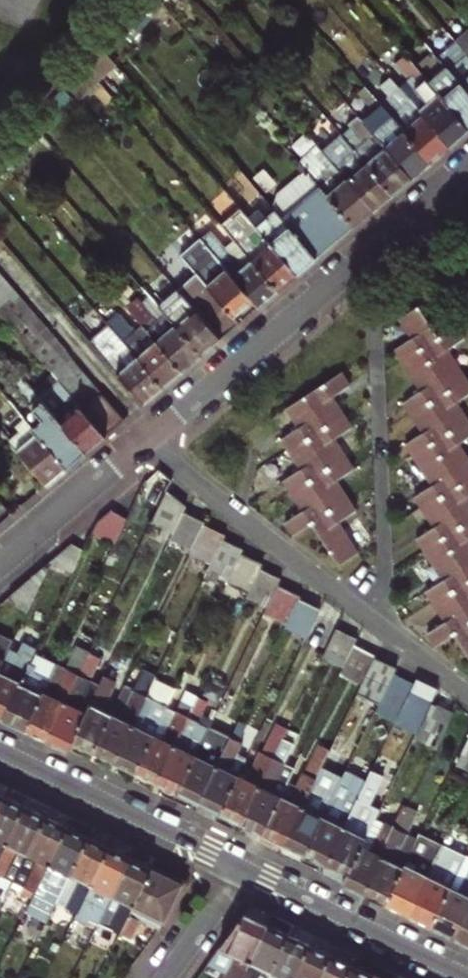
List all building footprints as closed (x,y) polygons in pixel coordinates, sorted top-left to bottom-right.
[(118,22),(126,31),(134,40),(165,3),(161,0),(137,0),(118,22)] [(458,37),(467,49),(467,29),(458,37)] [(450,63),(467,84),(467,49),(458,37),(441,52),(450,63)] [(108,51),(101,43),(85,61),(92,70),(100,79),(117,62),(108,51)] [(431,78),(408,51),(397,60),(410,76),(402,83),(452,142),(467,129),(467,122),(431,78)] [(85,61),(67,82),(74,90),(92,70),(85,61)] [(431,78),(467,122),(467,84),(450,63),(431,78)] [(452,142),(402,83),(392,72),(373,87),(434,158),(452,142)] [(368,120),(414,174),(434,158),(373,87),(369,82),(361,89),(379,111),(368,120)] [(309,131),(320,122),(307,107),(296,115),(309,131)] [(355,131),(349,137),(395,191),(414,174),(368,120),(358,109),(345,120),(355,131)] [(327,152),(374,208),(395,191),(349,137),(343,129),(333,137),(320,122),(309,131),(310,132),(327,152)] [(299,142),(315,161),(327,152),(310,132),(299,142)] [(309,167),(321,181),(356,223),(374,208),(327,152),(315,161),(309,167)] [(356,223),(321,181),(282,214),(318,255),(356,223)] [(234,236),(279,288),(297,273),(257,225),(241,206),(223,222),(234,236)] [(277,207),(257,225),(297,273),(318,255),(282,214),(277,207)] [(260,304),(279,288),(234,236),(227,242),(212,226),(201,235),(201,236),(254,297),(260,304)] [(254,297),(201,236),(183,252),(200,271),(182,287),(224,335),(241,320),(236,313),(254,297)] [(10,281),(1,270),(0,270),(0,285),(10,281)] [(0,285),(0,299),(20,293),(10,281),(0,285)] [(203,352),(224,335),(182,287),(163,304),(168,310),(203,352)] [(2,312),(30,304),(20,293),(0,299),(0,310),(2,312)] [(146,322),(185,368),(203,352),(168,310),(160,317),(141,296),(130,304),(146,322)] [(30,304),(2,312),(11,323),(38,314),(30,304)] [(395,346),(403,358),(421,347),(438,336),(419,306),(402,318),(412,334),(395,346)] [(120,312),(110,320),(165,385),(185,368),(146,322),(137,330),(120,312)] [(48,326),(38,314),(11,323),(21,334),(48,326)] [(165,385),(110,320),(109,318),(88,335),(144,402),(165,385)] [(463,337),(455,324),(438,336),(421,347),(447,389),(465,377),(446,348),(463,337)] [(48,326),(21,334),(31,346),(59,338),(48,326)] [(69,349),(59,338),(31,346),(41,357),(69,349)] [(447,389),(421,347),(403,358),(422,387),(406,398),(414,411),(431,400),(447,389)] [(69,349),(41,357),(51,369),(78,361),(69,349)] [(87,372),(78,361),(51,369),(55,373),(60,379),(87,372)] [(87,372),(60,379),(69,389),(95,381),(87,372)] [(342,372),(309,393),(329,425),(346,414),(334,396),(350,385),(342,372)] [(42,395),(60,379),(55,373),(36,389),(42,395)] [(36,389),(24,375),(16,382),(41,411),(30,420),(69,465),(88,449),(42,395),(36,389)] [(465,377),(447,389),(431,400),(450,429),(466,418),(456,402),(467,393),(467,382),(465,377)] [(60,379),(42,395),(88,449),(107,433),(88,411),(79,400),(69,389),(60,379)] [(95,381),(69,389),(79,400),(104,392),(95,381)] [(104,392),(79,400),(88,411),(107,395),(104,392)] [(329,425),(309,393),(291,405),(301,421),(285,432),(294,447),(312,435),(329,425)] [(107,395),(88,411),(107,433),(126,417),(107,395)] [(450,429),(431,400),(414,411),(425,427),(407,439),(416,452),(434,440),(450,429)] [(353,426),(346,414),(329,425),(312,435),(331,464),(347,453),(337,437),(353,426)] [(466,418),(450,429),(434,440),(461,481),(467,476),(467,456),(458,441),(467,434),(467,421),(466,418)] [(30,420),(11,436),(50,481),(69,465),(30,420)] [(331,464),(312,435),(294,447),(304,462),(287,474),(296,488),(314,476),(331,464)] [(461,481),(434,440),(416,452),(434,480),(418,491),(426,504),(443,493),(461,481)] [(347,453),(331,464),(314,476),(333,505),(351,494),(340,477),(356,466),(347,453)] [(168,489),(172,480),(158,469),(144,481),(146,495),(161,502),(168,489)] [(298,529),(315,517),(333,505),(314,476),(296,488),(307,504),(289,516),(298,529)] [(461,481),(443,493),(463,524),(467,521),(467,476),(461,481)] [(176,526),(185,507),(188,503),(168,489),(161,502),(155,515),(176,526)] [(463,524),(443,493),(426,504),(437,521),(420,533),(428,547),(446,535),(463,524)] [(359,506),(351,494),(333,505),(315,517),(334,545),(352,533),(342,517),(359,506)] [(194,546),(207,520),(208,519),(185,507),(176,526),(171,535),(194,546)] [(99,519),(88,541),(109,551),(127,515),(112,509),(99,519)] [(227,531),(207,520),(194,546),(193,549),(214,559),(225,535),(227,531)] [(463,524),(446,535),(467,569),(467,521),(463,524)] [(246,546),(225,535),(214,559),(210,565),(231,575),(244,550),(246,546)] [(446,535),(428,547),(446,576),(428,588),(436,601),(455,589),(467,580),(467,569),(446,535)] [(48,563),(67,583),(77,564),(63,550),(48,563)] [(231,577),(252,587),(263,564),(265,560),(244,550),(231,575),(231,577)] [(284,574),(263,564),(252,587),(249,592),(270,602),(280,581),(284,574)] [(42,567),(12,593),(30,602),(46,569),(42,567)] [(455,589),(467,609),(467,580),(455,589)] [(265,612),(286,623),(299,595),(301,592),(280,581),(270,602),(265,612)] [(455,589),(436,601),(446,617),(429,628),(438,641),(454,630),(467,621),(467,609),(455,589)] [(322,606),(299,595),(286,623),(285,624),(308,634),(322,606)] [(454,630),(467,651),(467,621),(454,630)] [(343,664),(353,643),(356,637),(337,627),(323,655),(343,664)] [(7,649),(12,638),(0,632),(0,662),(7,649)] [(376,654),(353,643),(343,664),(340,671),(362,682),(376,654)] [(77,670),(87,649),(77,644),(66,665),(77,670)] [(0,716),(28,661),(31,655),(22,650),(20,655),(7,649),(0,662),(0,716)] [(66,748),(70,739),(99,680),(91,677),(101,656),(87,649),(77,670),(43,737),(66,748)] [(43,737),(77,670),(66,665),(55,660),(50,671),(23,727),(43,737)] [(36,665),(28,661),(0,716),(23,727),(50,671),(44,668),(41,673),(33,670),(36,665)] [(122,716),(112,712),(92,750),(113,760),(146,694),(156,674),(145,670),(122,716)] [(92,750),(112,712),(102,707),(116,680),(103,674),(99,680),(70,739),(92,750)] [(402,711),(413,688),(415,684),(394,674),(381,701),(402,711)] [(432,697),(413,688),(402,711),(399,715),(418,725),(430,701),(432,697)] [(146,694),(113,760),(134,771),(167,705),(146,694)] [(188,715),(155,780),(176,791),(208,727),(198,723),(202,715),(200,714),(208,699),(198,695),(188,715)] [(436,746),(452,712),(430,701),(418,725),(413,735),(436,746)] [(188,715),(167,705),(134,771),(155,780),(188,715)] [(209,725),(212,719),(202,715),(198,723),(208,727),(209,725)] [(247,741),(257,724),(244,716),(233,733),(247,741)] [(239,773),(219,812),(241,822),(287,728),(276,723),(261,754),(260,753),(248,777),(239,773)] [(209,725),(208,727),(176,791),(197,801),(230,736),(209,725)] [(298,733),(287,728),(241,822),(261,832),(280,792),(271,788),(298,733)] [(197,801),(219,812),(239,773),(247,758),(238,754),(244,743),(230,736),(197,801)] [(283,842),(324,759),(312,753),(297,783),(287,778),(280,792),(261,832),(283,842)] [(373,769),(383,774),(388,763),(378,758),(373,769)] [(341,767),(324,759),(283,842),(305,853),(338,787),(333,784),(341,767)] [(325,863),(345,872),(377,807),(369,803),(383,774),(373,769),(368,779),(325,863)] [(325,863),(368,779),(355,773),(347,791),(338,787),(305,853),(325,863)] [(22,806),(2,796),(0,799),(0,852),(22,806)] [(364,893),(385,903),(418,836),(409,832),(421,810),(407,804),(396,827),(364,893)] [(43,817),(22,806),(0,852),(0,877),(11,882),(43,817)] [(364,893),(396,827),(384,821),(390,811),(378,806),(377,807),(345,872),(340,881),(364,893)] [(66,828),(43,817),(11,882),(21,886),(34,892),(66,828)] [(86,838),(66,828),(34,892),(25,910),(45,920),(54,902),(86,838)] [(406,913),(440,844),(419,834),(418,836),(385,903),(406,913)] [(75,912),(107,848),(86,838),(54,902),(75,912)] [(406,913),(430,924),(464,855),(440,844),(406,913)] [(129,859),(107,848),(75,912),(73,917),(84,923),(87,918),(97,923),(129,859)] [(430,924),(452,935),(467,903),(467,857),(464,855),(430,924)] [(150,869),(129,859),(97,923),(118,934),(121,929),(150,869)] [(150,869),(121,929),(134,936),(142,920),(159,929),(168,917),(170,911),(181,884),(150,869)] [(467,943),(467,903),(452,935),(467,943)] [(265,924),(244,914),(207,965),(223,973),(220,977),(240,977),(265,924)] [(265,924),(240,977),(262,977),(284,933),(265,924)] [(308,945),(284,933),(262,977),(292,977),(308,945)] [(308,945),(292,977),(317,977),(328,955),(308,945)] [(350,965),(328,955),(317,977),(343,977),(350,965)] [(350,965),(343,977),(370,977),(371,976),(350,965)]
